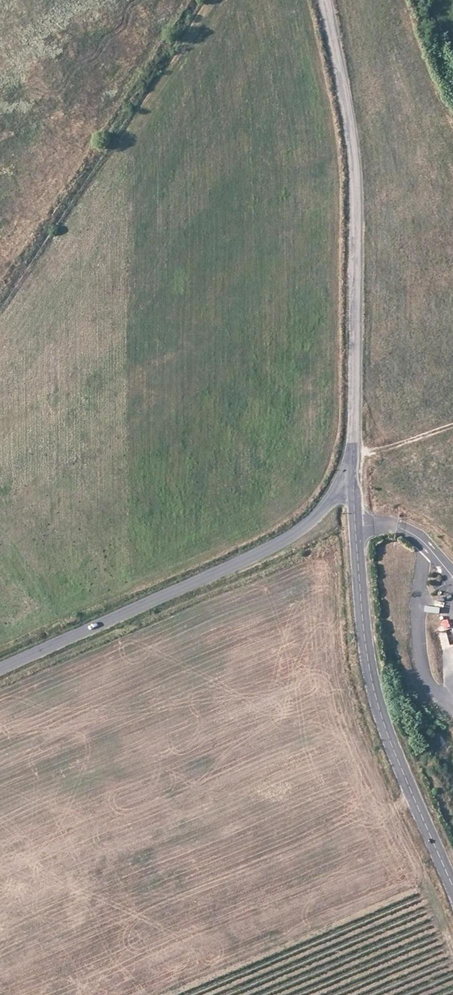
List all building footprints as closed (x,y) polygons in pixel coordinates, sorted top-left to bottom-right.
[(445,631),(452,629),(450,621),(443,623),(445,631)]
